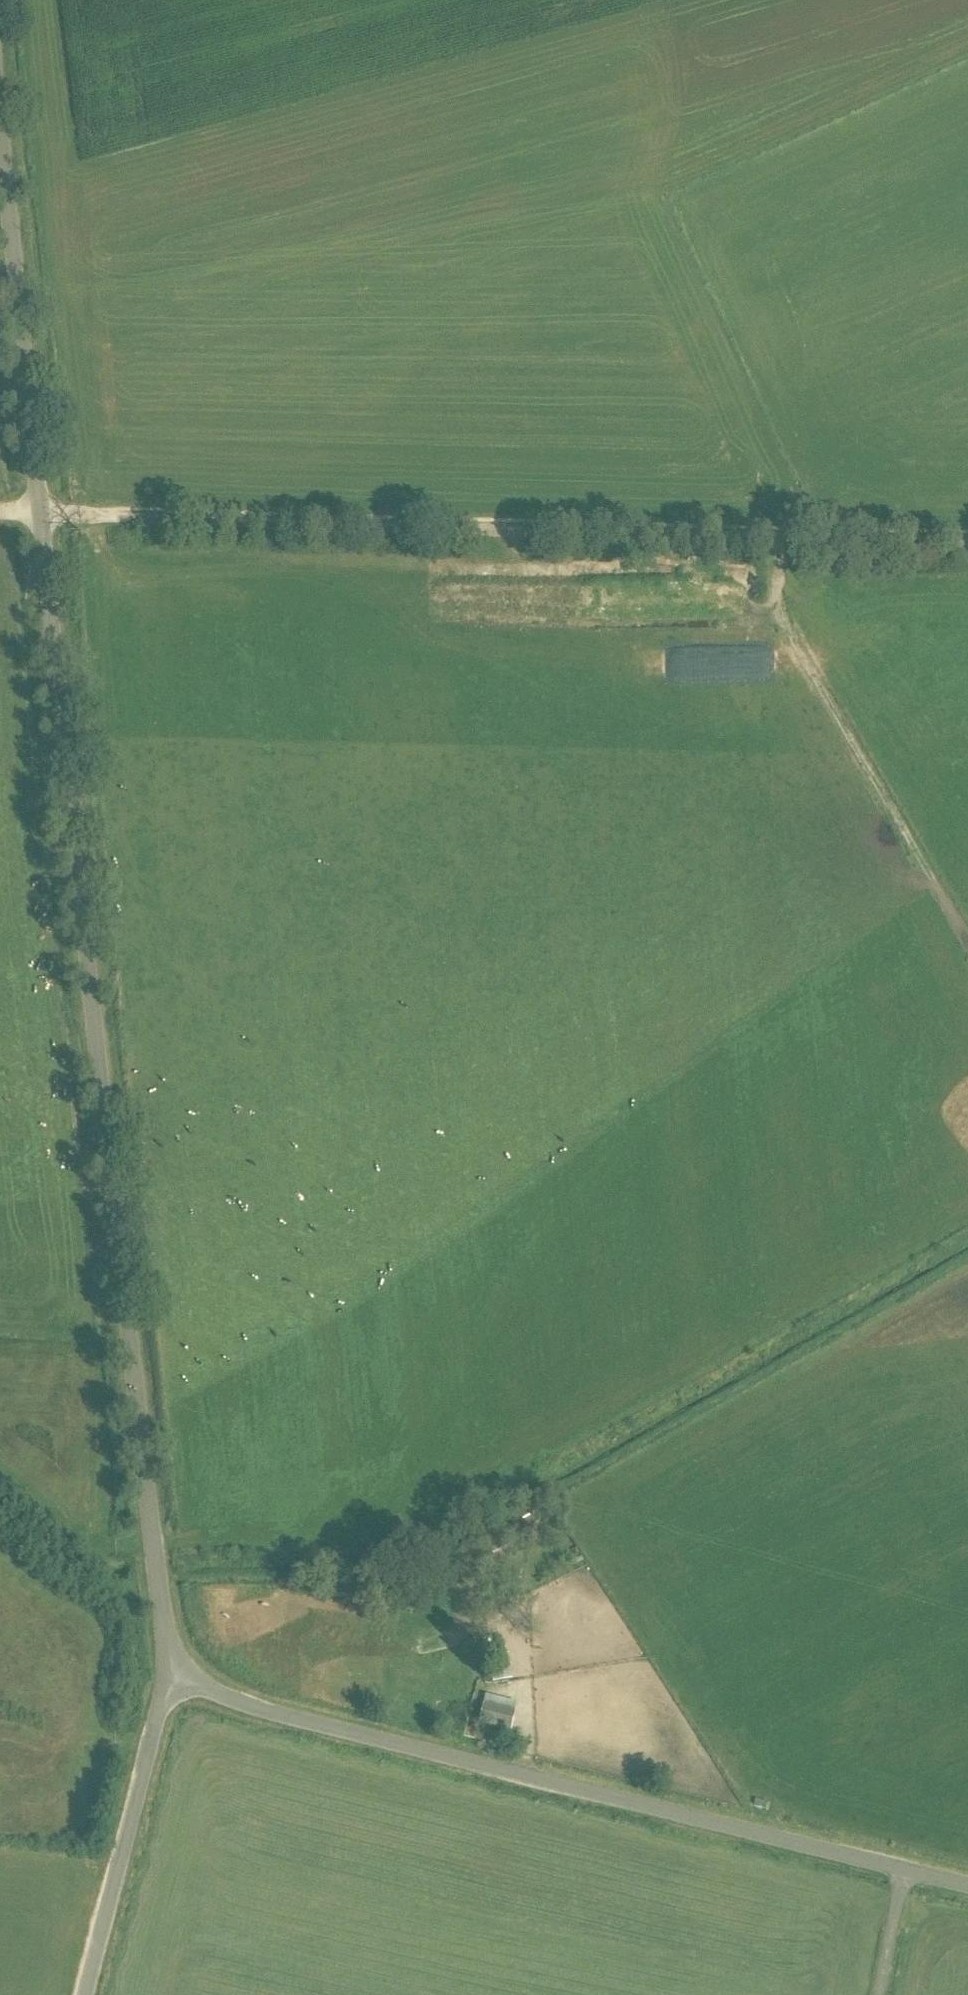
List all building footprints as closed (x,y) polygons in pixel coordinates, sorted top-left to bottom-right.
[(527,1528),(535,1524),(536,1524),(549,1517),(541,1500),(519,1510),(527,1528)] [(514,1714),(484,1706),(480,1724),(509,1732),(514,1714)]
